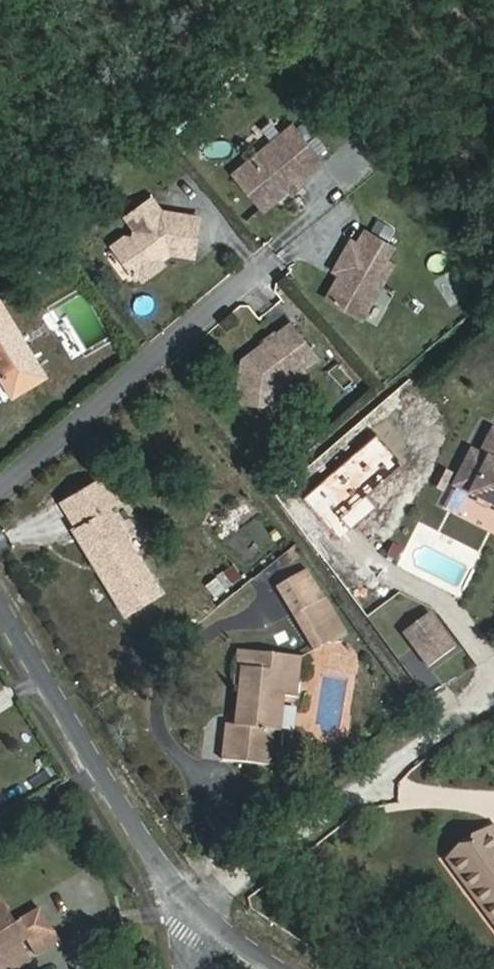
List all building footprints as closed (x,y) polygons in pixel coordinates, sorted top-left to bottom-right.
[(229,175),(264,217),(326,164),(290,122),(229,175)] [(150,201),(126,220),(136,232),(135,243),(125,241),(114,250),(138,280),(142,277),(150,278),(159,270),(161,253),(165,250),(169,254),(191,258),(198,220),(160,213),(150,201)] [(330,295),(316,319),(351,339),(381,285),(373,281),(381,268),(353,252),(346,266),(339,262),(323,291),(330,295)] [(18,396),(47,374),(0,309),(0,370),(18,396)] [(222,411),(227,419),(261,425),(266,402),(301,378),(278,344),(264,354),(266,356),(257,363),(252,362),(228,378),(222,411)] [(445,492),(493,515),(493,439),(484,434),(471,459),(463,455),(445,492)] [(392,479),(368,451),(296,512),(321,540),(392,479)] [(101,515),(115,504),(102,487),(57,520),(122,611),(155,588),(134,560),(101,515)] [(231,562),(203,586),(215,600),(243,576),(231,562)] [(310,590),(300,598),(331,641),(343,633),(310,590)] [(331,641),(300,598),(284,611),(315,652),(331,641)] [(394,634),(421,667),(448,645),(421,612),(394,634)] [(294,684),(295,651),(248,648),(243,719),(229,718),(227,751),(266,754),(270,714),(284,715),(287,684),(294,684)] [(489,814),(445,843),(493,913),(493,822),(489,814)] [(8,916),(0,904),(0,921),(8,916)] [(38,910),(16,924),(26,940),(49,927),(38,910)] [(8,916),(0,921),(0,926),(3,932),(14,925),(8,916)] [(31,961),(21,944),(26,940),(16,924),(14,925),(3,932),(0,926),(0,968),(17,968),(31,961)] [(49,927),(26,940),(34,955),(57,941),(49,927)]
